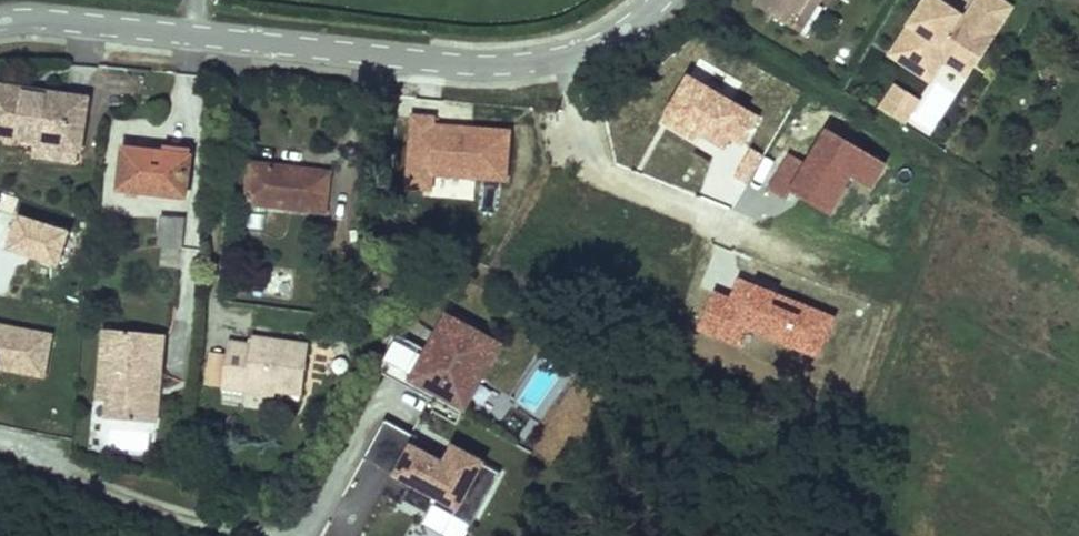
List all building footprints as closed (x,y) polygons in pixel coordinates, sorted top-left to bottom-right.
[(756,5),(773,15),(795,30),(814,0),(759,0),(756,5)] [(795,30),(800,33),(820,2),(817,0),(814,0),(795,30)] [(936,0),(928,0),(892,58),(924,78),(942,48),(975,68),(1013,8),(1000,0),(978,0),(966,19),(936,0)] [(975,68),(942,48),(924,78),(933,84),(946,63),(969,78),(975,68)] [(0,86),(0,140),(36,145),(34,158),(79,166),(81,151),(89,101),(0,86)] [(913,102),(893,90),(886,101),(907,113),(913,102)] [(907,113),(886,101),(879,113),(900,125),(907,113)] [(191,157),(124,150),(119,191),(187,200),(191,157)] [(246,204),(326,213),(330,174),(250,164),(246,204)] [(159,218),(156,244),(182,248),(184,220),(159,218)] [(429,350),(413,381),(465,409),(501,346),(447,316),(429,350)] [(150,394),(154,335),(105,330),(97,402),(108,403),(107,420),(156,424),(158,395),(150,394)] [(413,381),(429,350),(399,334),(378,372),(461,417),(465,409),(413,381)] [(165,336),(154,335),(150,394),(158,395),(165,336)] [(221,390),(242,393),(244,386),(276,391),(303,396),(310,346),(251,338),(251,345),(228,342),(226,356),(221,390)] [(221,390),(226,356),(206,354),(203,388),(221,390)] [(275,399),(276,391),(244,386),(242,393),(275,399)] [(385,421),(364,459),(396,477),(413,486),(410,491),(404,501),(428,515),(433,507),(470,528),(500,475),(453,449),(443,466),(412,449),(418,439),(385,421)] [(413,486),(396,477),(393,482),(410,491),(413,486)] [(428,515),(422,525),(442,535),(466,535),(470,528),(433,507),(428,515)]
